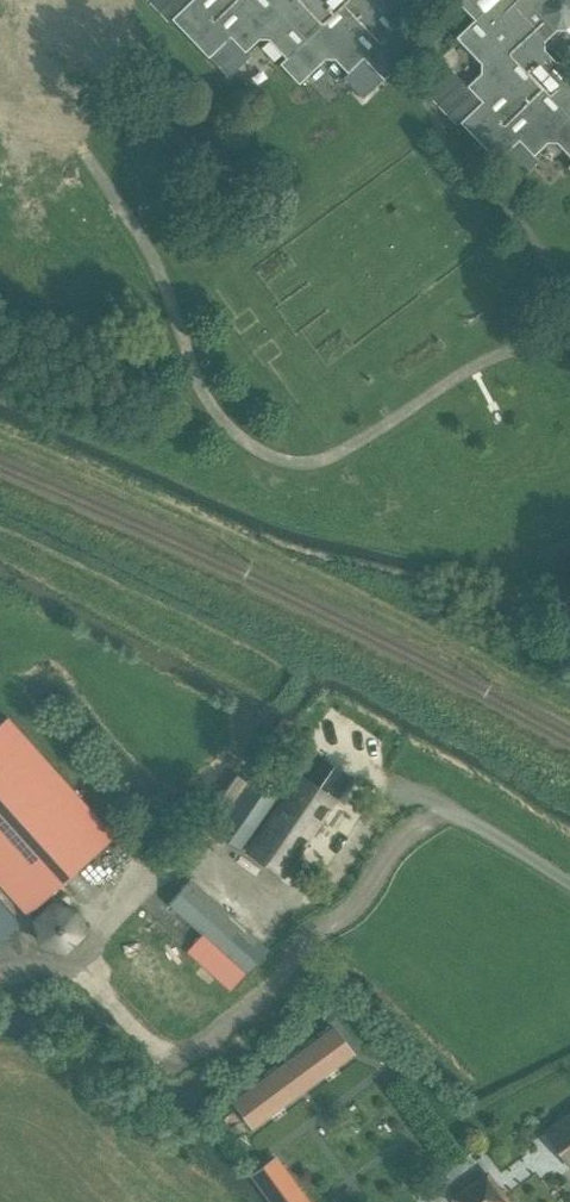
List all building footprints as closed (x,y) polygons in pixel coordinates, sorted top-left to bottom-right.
[(169,22),(172,19),(209,57),(229,78),(249,58),(245,53),(259,39),(268,39),(286,58),(280,64),(299,84),(325,59),(335,59),(348,73),(343,78),(363,99),(384,79),(384,80),(422,43),(402,21),(417,6),(411,0),(148,0),(169,22)] [(459,3),(466,10),(475,20),(456,38),(481,64),(481,73),(467,86),(452,71),(437,85),(428,94),(437,105),(457,125),(460,122),(497,161),(517,181),(538,161),(533,156),(547,143),(557,143),(569,157),(569,67),(564,61),(555,61),(544,49),(544,41),(555,30),(565,30),(569,25),(569,0),(456,0),(459,3)] [(0,725),(0,884),(28,914),(114,837),(8,718),(0,725)] [(299,774),(300,774),(255,840),(290,865),(336,798),(337,799),(351,778),(314,753),(299,774)] [(216,831),(241,849),(283,787),(259,770),(216,831)] [(246,972),(248,973),(269,950),(190,879),(169,902),(203,933),(187,951),(230,990),(246,972)] [(0,903),(0,940),(18,923),(0,903)] [(36,920),(41,944),(64,950),(82,933),(76,910),(53,903),(36,920)] [(334,1028),(235,1102),(253,1127),(353,1053),(334,1028)] [(547,1131),(569,1164),(569,1114),(547,1131)] [(259,1171),(282,1201),(307,1201),(276,1158),(259,1171)] [(453,1199),(455,1201),(509,1201),(487,1173),(453,1199)]
